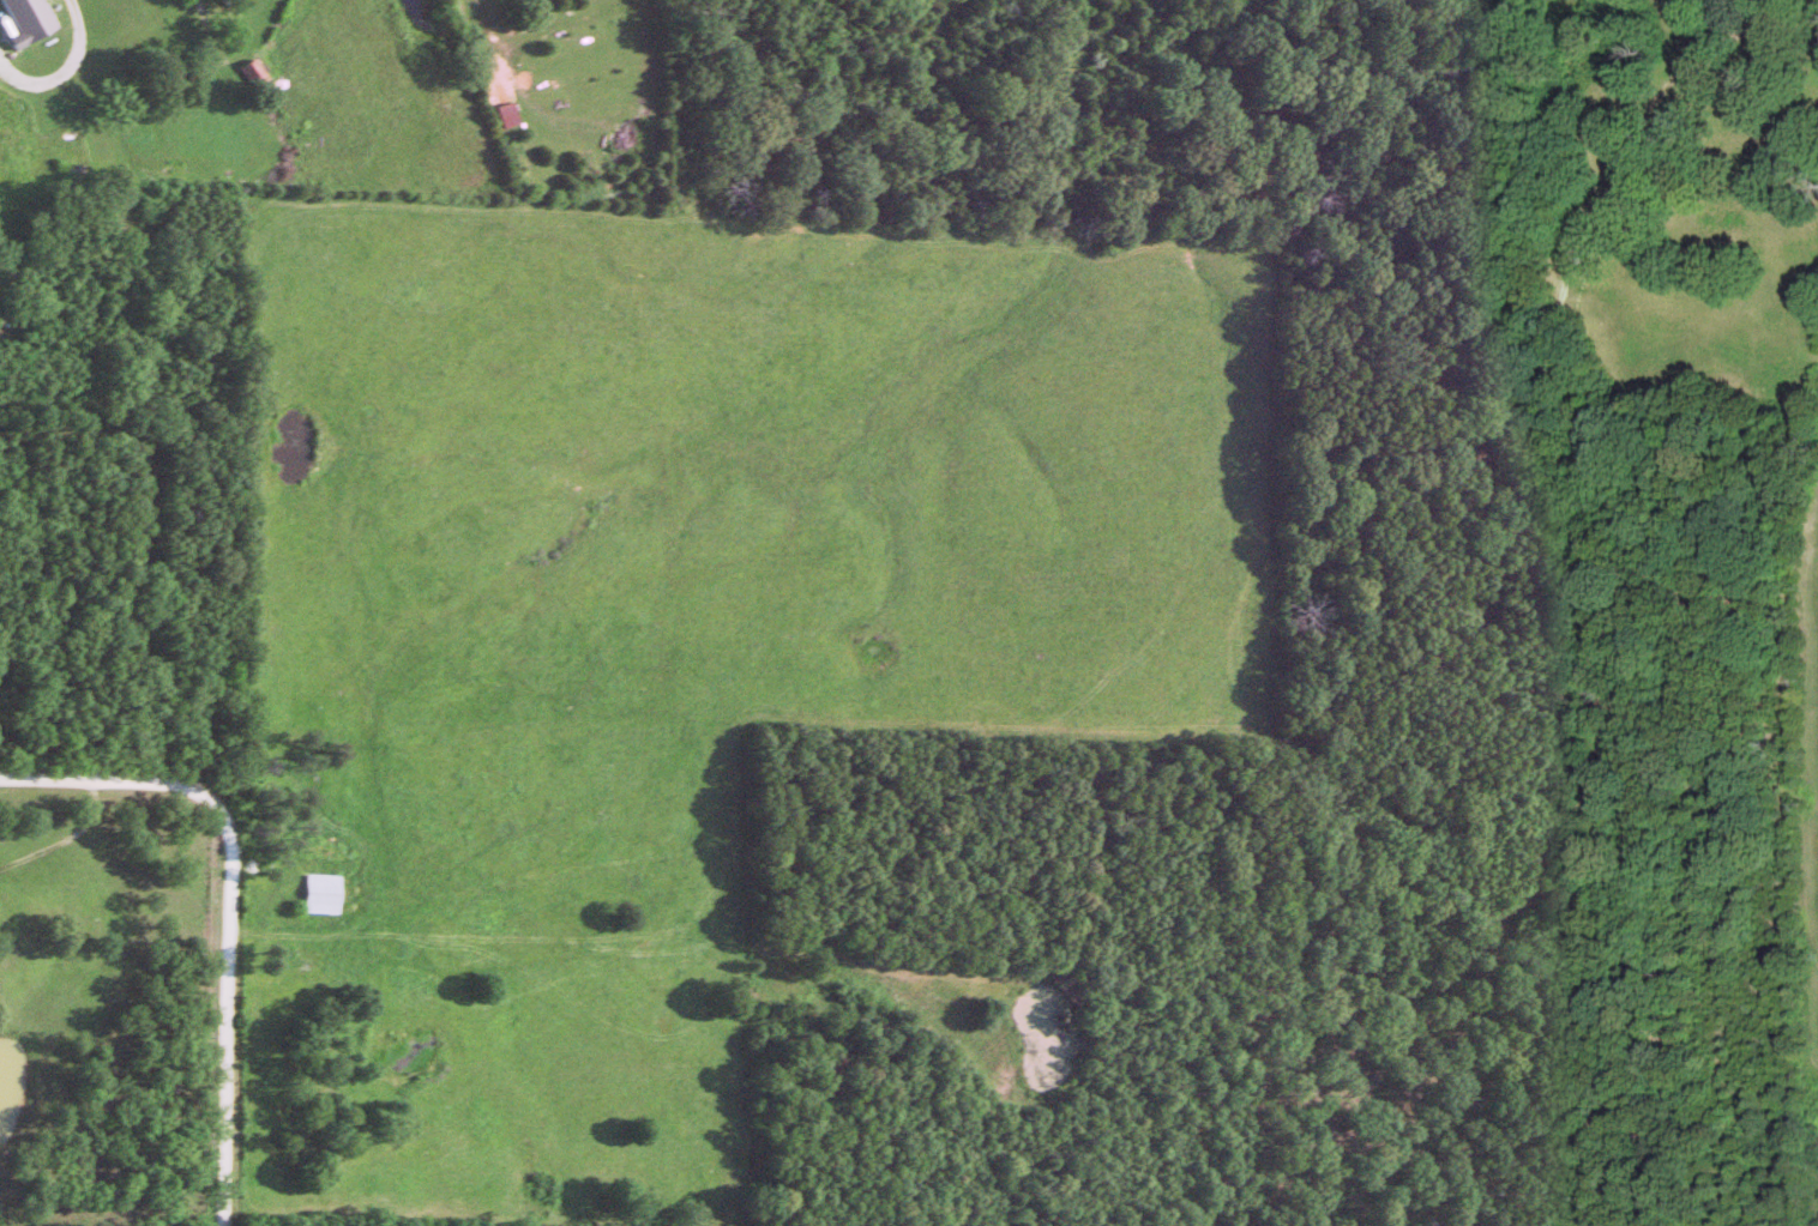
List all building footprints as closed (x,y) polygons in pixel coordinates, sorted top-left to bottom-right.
[(51,0),(10,0),(25,31),(16,36),(22,47),(64,27),(51,0)] [(344,912),(346,874),(312,873),(311,911),(344,912)]
